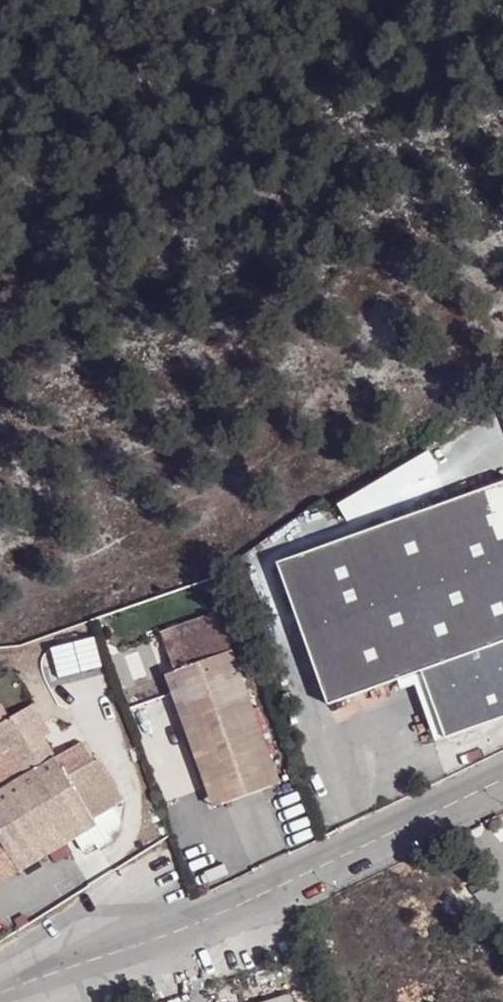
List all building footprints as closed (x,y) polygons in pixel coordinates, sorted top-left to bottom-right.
[(348,528),(443,485),(430,456),(335,498),(348,528)] [(281,563),(331,705),(425,672),(449,740),(502,721),(502,485),(281,563)] [(161,635),(166,649),(224,628),(219,613),(161,635)] [(194,716),(182,719),(210,793),(274,767),(224,628),(166,649),(175,672),(194,716)] [(175,672),(162,675),(182,719),(194,716),(175,672)] [(10,874),(85,824),(83,817),(114,802),(84,760),(80,762),(58,776),(32,736),(38,732),(22,703),(0,718),(0,749),(16,777),(0,786),(0,858),(10,874)] [(50,725),(38,732),(32,736),(58,776),(80,762),(71,741),(62,748),(50,725)] [(274,767),(210,793),(215,806),(279,780),(274,767)] [(264,1001),(295,1001),(292,993),(264,1001)]
